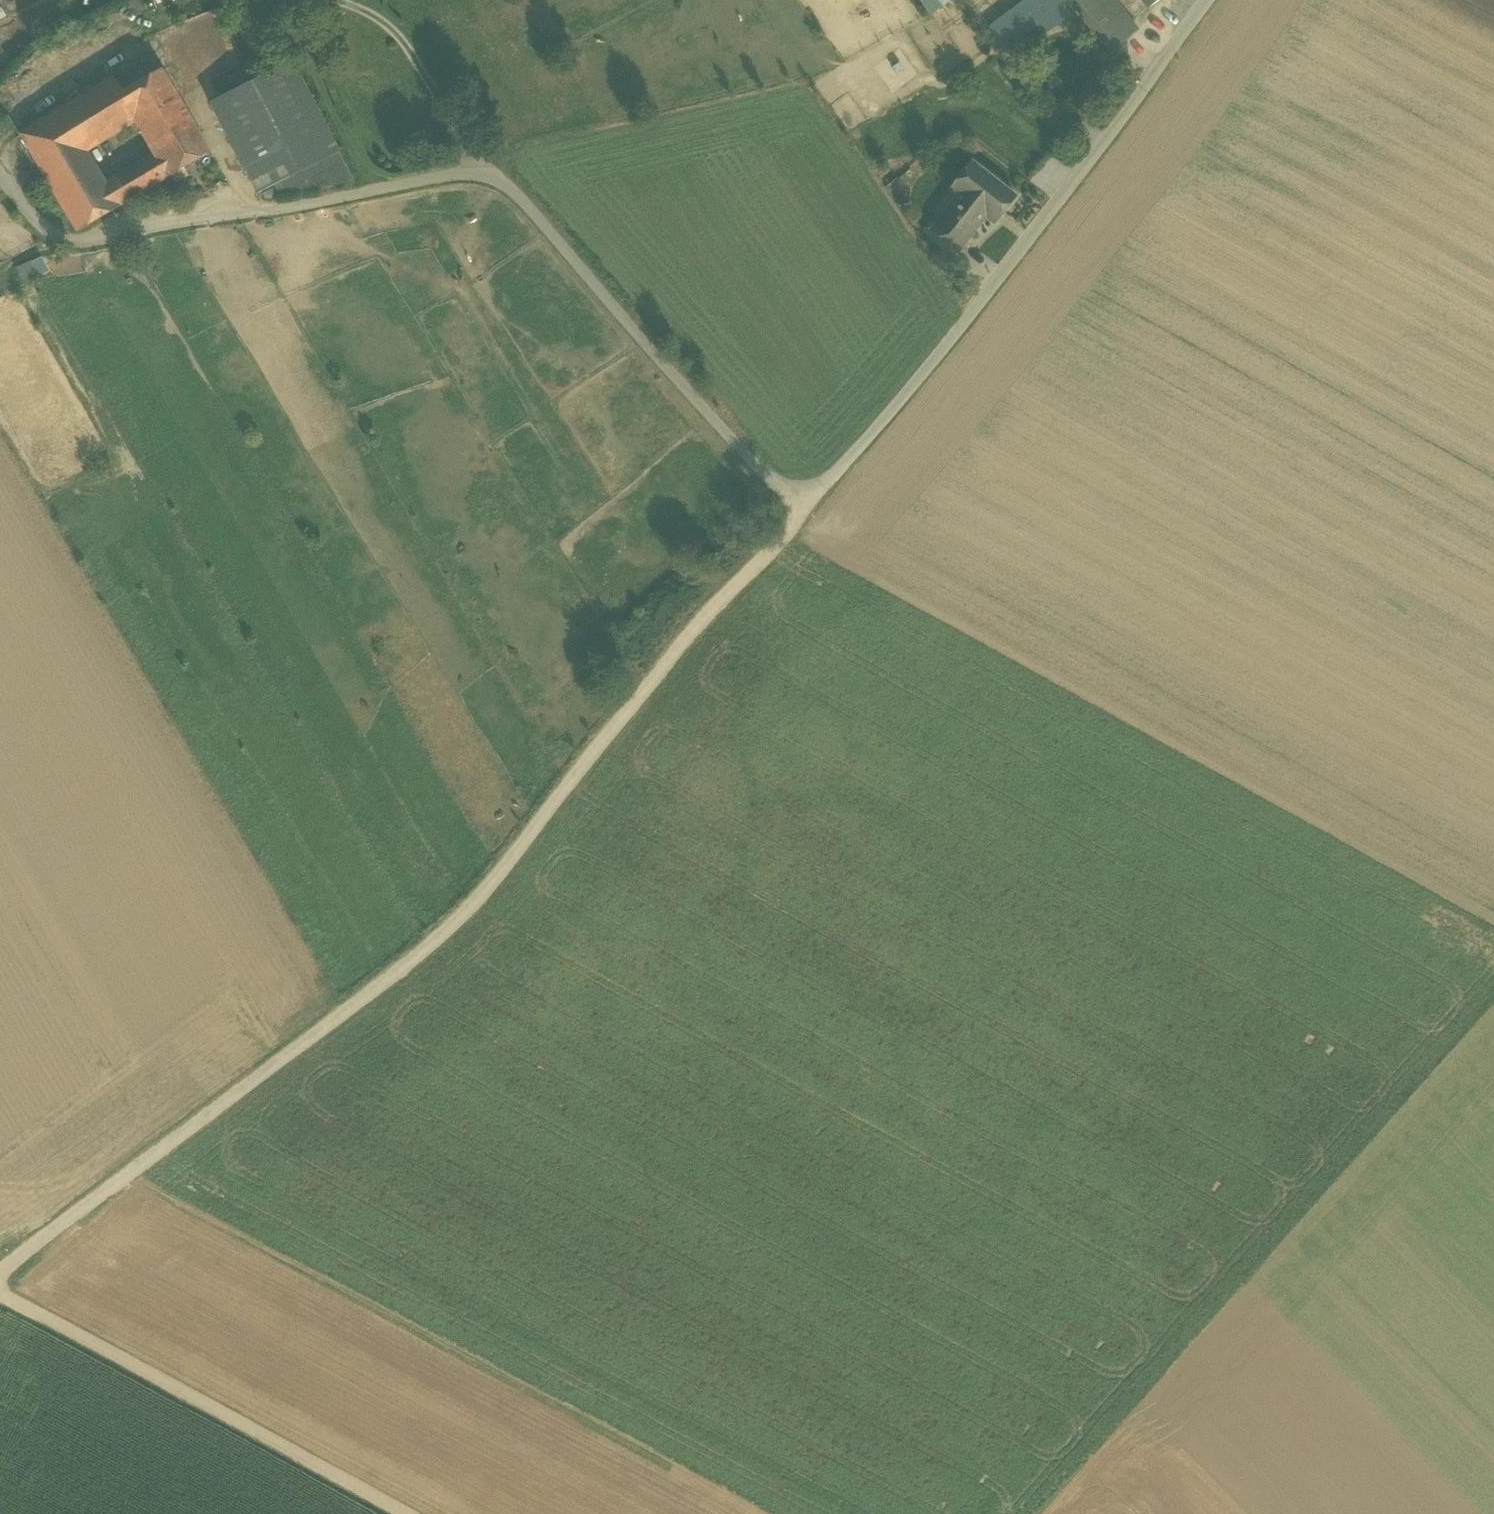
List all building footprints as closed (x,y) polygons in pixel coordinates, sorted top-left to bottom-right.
[(1115,0),(1066,0),(1110,54),(1139,30),(1115,0)] [(1148,9),(1159,0),(1140,0),(1148,9)] [(156,56),(118,79),(126,93),(165,71),(156,56)] [(291,62),(209,104),(257,195),(274,187),(278,196),(354,182),(291,62)] [(165,71),(126,93),(121,96),(137,124),(151,146),(194,121),(165,71)] [(118,79),(64,111),(89,152),(137,124),(121,96),(126,93),(118,79)] [(89,152),(64,111),(23,135),(77,233),(120,207),(110,190),(89,152)] [(194,121),(151,146),(159,161),(169,179),(213,153),(194,121)] [(159,161),(125,181),(135,199),(169,179),(159,161)] [(971,163),(948,192),(959,201),(943,222),(939,219),(930,230),(957,252),(984,219),(992,226),(1015,197),(971,163)] [(125,181),(110,190),(120,207),(135,199),(125,181)] [(23,283),(51,273),(44,255),(16,266),(23,283)]
